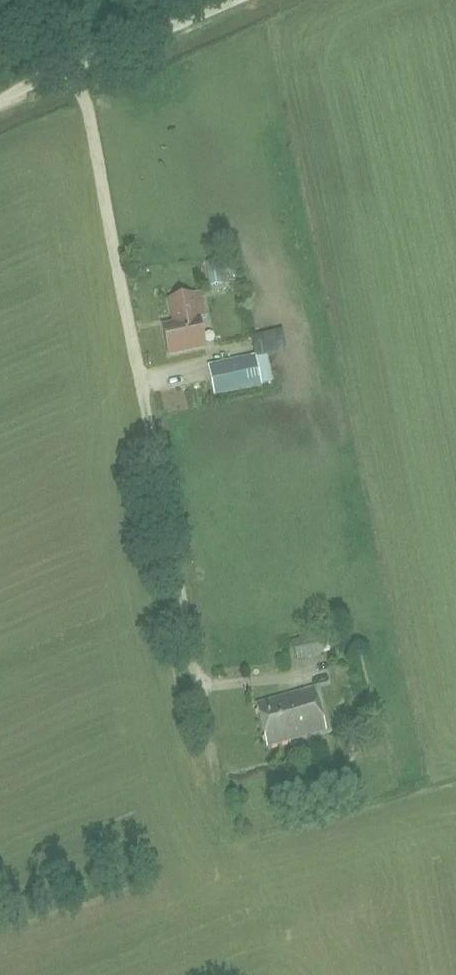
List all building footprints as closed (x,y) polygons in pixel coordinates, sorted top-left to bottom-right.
[(223,284),(219,261),(205,263),(208,287),(223,284)] [(201,294),(168,301),(173,325),(163,327),(169,355),(204,348),(198,317),(206,316),(201,294)] [(209,368),(215,395),(260,385),(255,358),(209,368)] [(316,635),(294,641),(298,658),(320,652),(316,635)] [(266,746),(323,731),(312,688),(254,704),(266,746)]
